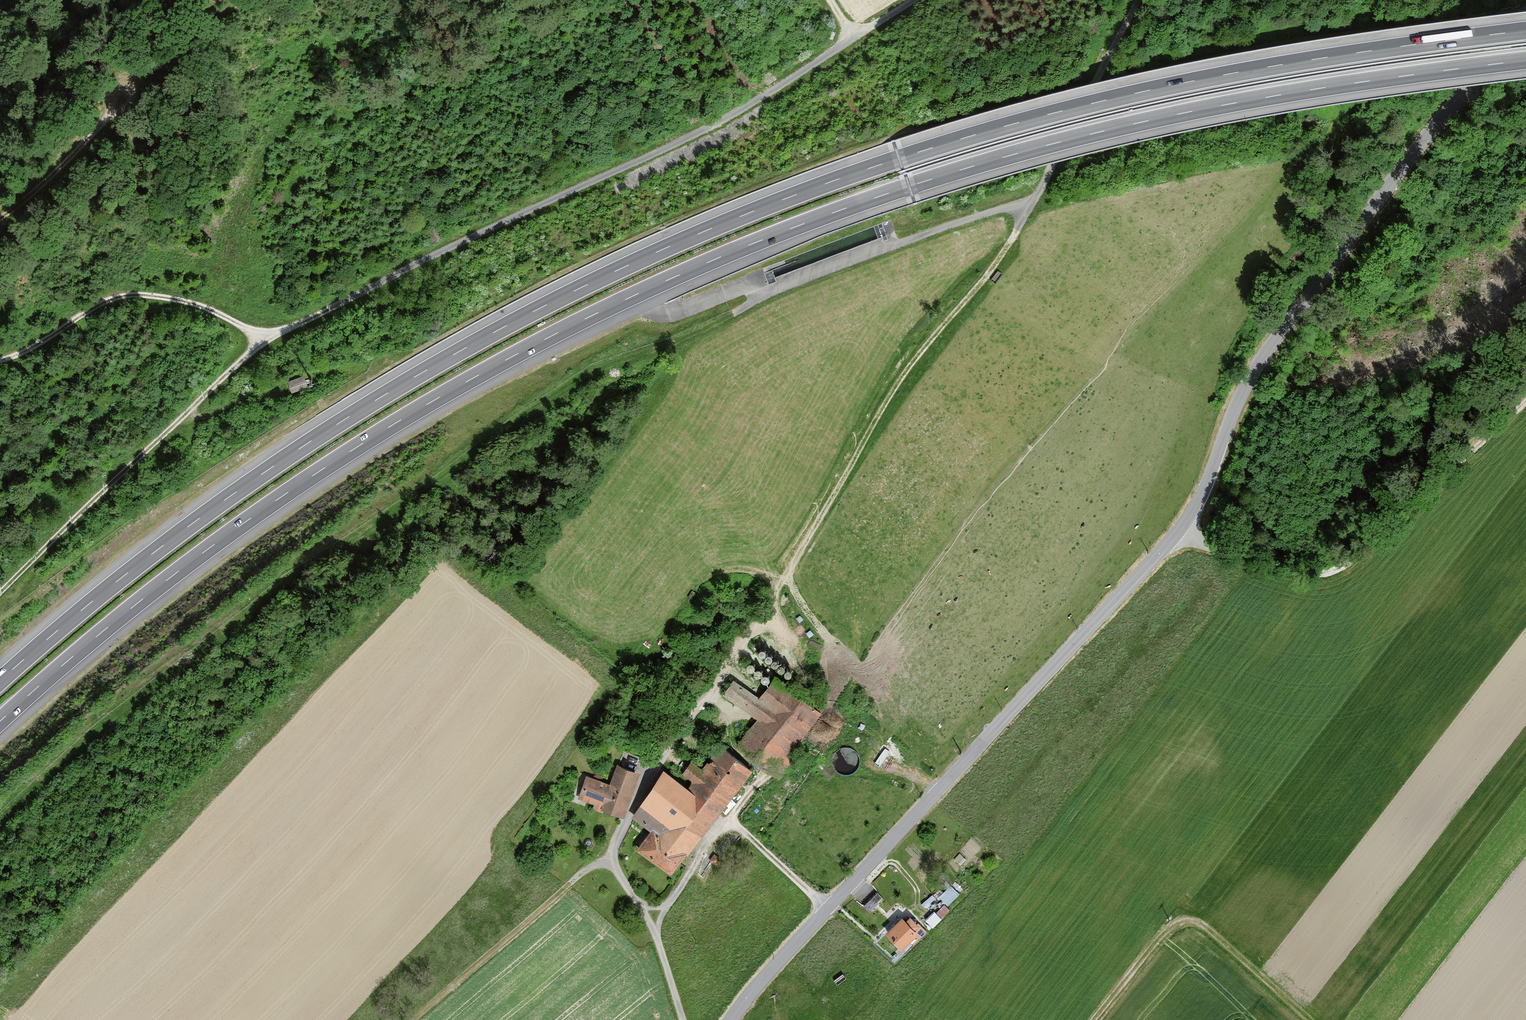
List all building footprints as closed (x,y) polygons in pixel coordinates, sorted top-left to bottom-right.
[(293,390),(310,385),(307,374),(290,379),(293,390)] [(795,745),(820,712),(774,676),(757,698),(734,680),(723,693),(757,719),(738,743),(779,776),(800,749),(795,745)] [(718,812),(750,769),(720,746),(702,769),(693,763),(684,774),(693,780),(687,788),(718,812)] [(623,816),(639,771),(617,764),(610,784),(586,776),(579,797),(595,803),(593,808),(603,812),(604,810),(623,816)] [(670,874),(718,812),(687,788),(662,769),(635,818),(651,831),(637,848),(670,874)] [(939,895),(949,904),(961,892),(952,883),(939,895)] [(877,892),(863,906),(875,917),(889,904),(877,892)] [(937,910),(943,916),(951,907),(945,901),(937,910)] [(927,917),(935,924),(942,916),(935,908),(927,917)] [(906,920),(901,916),(885,932),(901,948),(917,932),(914,928),(918,924),(910,916),(906,920)] [(843,1002),(867,985),(862,979),(838,996),(843,1002)]
